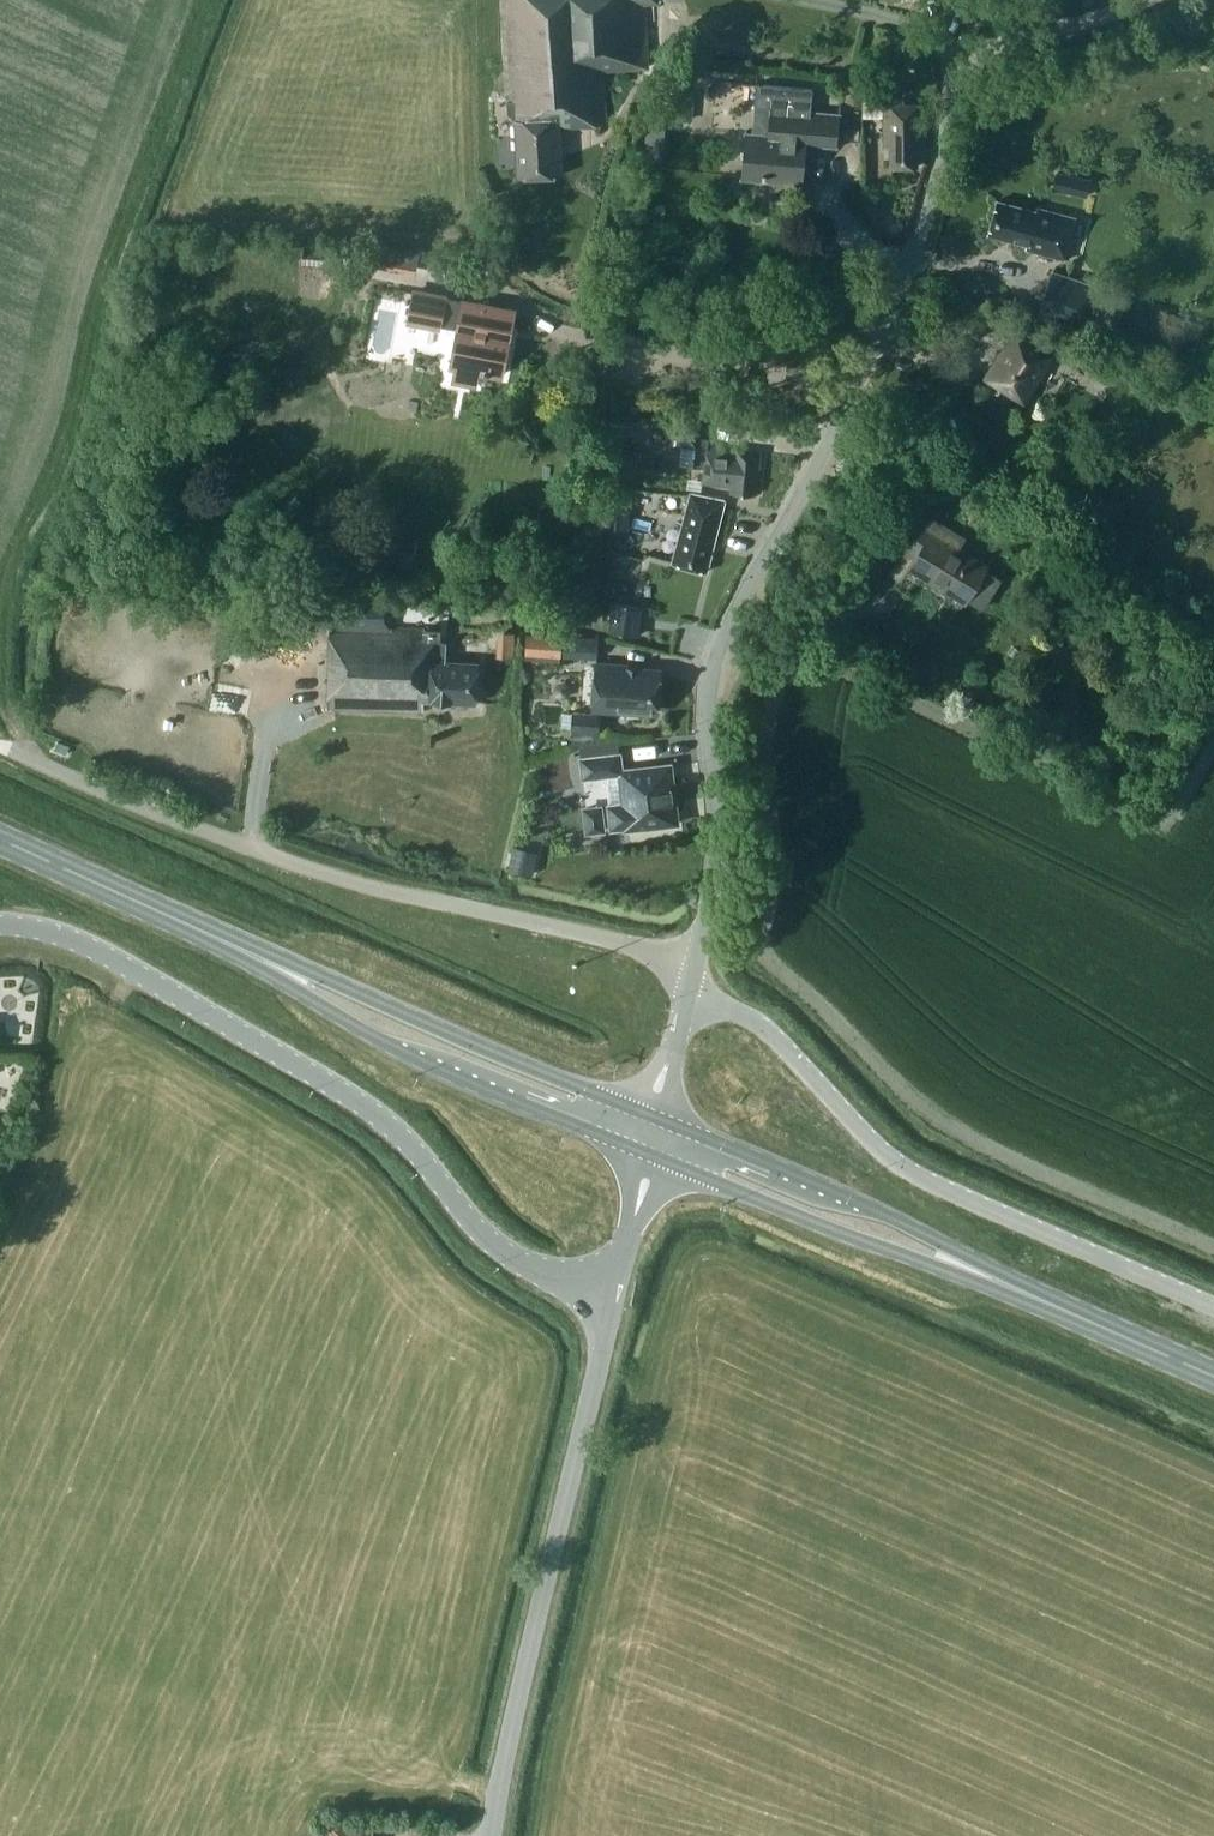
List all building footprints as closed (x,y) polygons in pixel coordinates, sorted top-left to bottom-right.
[(517,179),(562,175),(560,129),(608,127),(605,71),(645,64),(643,3),(657,2),(657,0),(502,0),(507,120),(515,119),(517,179)] [(879,1),(918,9),(919,0),(880,0),(879,1)] [(1200,17),(1213,5),(1213,0),(1203,0),(1193,8),(1200,17)] [(805,141),(839,143),(842,109),(812,107),(813,85),(757,81),(755,103),(777,104),(775,133),(745,131),(742,178),(803,182),(805,141)] [(675,119),(693,120),(695,96),(677,95),(675,119)] [(889,145),(889,165),(917,165),(917,144),(922,144),(922,102),(883,102),(883,145),(889,145)] [(666,165),(667,154),(646,152),(645,164),(666,165)] [(1054,189),(1088,197),(1092,178),(1058,170),(1054,189)] [(1035,210),(999,200),(988,232),(1026,246),(1025,249),(1064,260),(1076,218),(1036,207),(1035,210)] [(374,242),(371,259),(389,263),(392,245),(374,242)] [(304,264),(335,266),(336,251),(305,249),(304,264)] [(1037,315),(1075,327),(1089,282),(1052,270),(1037,315)] [(463,302),(448,299),(449,295),(413,287),(406,321),(455,331),(448,365),(455,367),(454,375),(459,382),(471,385),(477,381),(479,371),(484,372),(483,375),(489,376),(490,374),(503,376),(517,308),(464,297),(463,302)] [(1029,405),(1056,358),(1048,353),(1016,332),(986,378),(1021,400),(1029,405)] [(606,438),(622,440),(624,424),(608,422),(606,438)] [(733,449),(733,453),(716,451),(717,446),(707,446),(708,439),(698,438),(699,426),(654,422),(652,444),(695,448),(693,468),(704,469),(702,483),(731,486),(730,493),(755,495),(757,468),(759,468),(761,452),(733,449)] [(635,508),(637,492),(610,488),(608,505),(635,508)] [(672,564),(705,573),(724,502),(690,493),(672,564)] [(924,514),(907,545),(903,551),(915,558),(908,570),(965,603),(966,602),(980,611),(998,580),(983,572),(986,567),(960,551),(967,538),(924,514)] [(435,700),(438,706),(448,707),(453,701),(478,702),(481,662),(454,660),(455,641),(442,640),(443,629),(438,629),(395,627),(395,602),(328,598),(321,705),(424,711),(424,699),(435,700)] [(614,603),(610,632),(639,635),(643,607),(614,603)] [(228,620),(224,644),(246,648),(251,625),(235,622),(228,620)] [(600,637),(528,633),(527,658),(561,660),(562,657),(599,659),(600,637)] [(594,662),(592,705),(598,706),(655,708),(657,671),(657,669),(628,668),(628,664),(618,663),(601,663),(594,662)] [(602,713),(574,710),(572,730),(573,730),(572,747),(600,740),(602,713)] [(619,738),(580,745),(582,757),(618,753),(620,752),(619,738)] [(676,820),(668,763),(620,769),(618,753),(582,757),(580,757),(582,776),(619,771),(623,803),(608,804),(611,826),(625,824),(626,826),(676,820)] [(513,852),(509,869),(534,874),(538,858),(513,852)]
